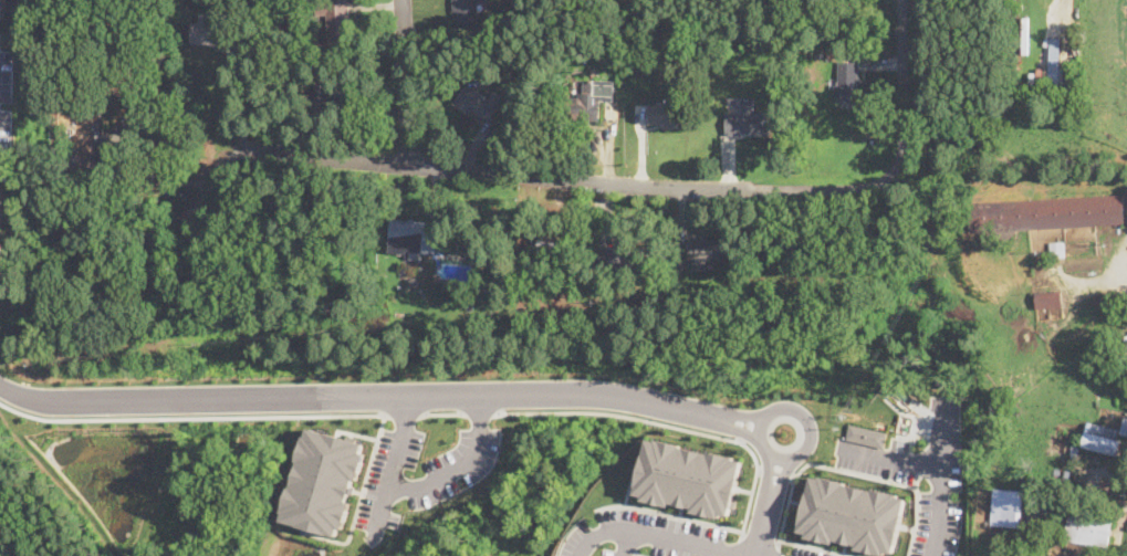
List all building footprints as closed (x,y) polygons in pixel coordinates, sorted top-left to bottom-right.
[(233,2),(233,0),(243,0),(243,19),(233,19),(232,2),(233,2)] [(316,15),(316,0),(347,0),(349,43),(328,44),(327,14),(316,15)] [(453,10),(453,0),(477,0),(478,27),(458,28),(458,10),(453,10)] [(212,14),(212,23),(234,24),(234,46),(211,46),(211,43),(192,43),(192,23),(200,23),(200,14),(212,14)] [(1064,67),(1063,95),(1047,94),(1051,36),(1061,36),(1058,66),(1064,67)] [(858,103),(839,104),(838,96),(829,97),(828,85),(838,85),(838,62),(857,62),(858,103)] [(601,82),(599,120),(565,119),(566,98),(580,98),(580,93),(583,93),(583,81),(601,82)] [(489,98),(494,90),(509,98),(492,124),(472,111),(470,114),(455,104),(467,84),(489,98)] [(754,98),(754,112),(771,112),(773,135),(750,136),(750,134),(739,134),(740,135),(726,135),(726,114),(741,114),(740,98),(754,98)] [(686,105),(686,129),(664,129),(664,125),(649,125),(649,105),(686,105)] [(971,233),(971,229),(962,230),(961,208),(969,208),(969,203),(1123,195),(1125,224),(971,233)] [(428,221),(427,227),(437,227),(435,253),(407,251),(407,254),(388,253),(390,223),(408,224),(408,220),(428,221)] [(706,259),(706,267),(696,267),(696,259),(690,259),(690,240),(721,240),(721,259),(706,259)] [(628,244),(599,245),(599,265),(629,264),(628,244)] [(480,250),(479,263),(470,261),(472,249),(480,250)] [(489,251),(488,261),(480,260),(482,250),(489,251)] [(683,264),(678,277),(670,275),(677,261),(683,264)] [(1063,307),(1037,310),(1035,292),(1061,290),(1063,307)] [(404,336),(390,338),(389,327),(403,326),(404,336)] [(1121,442),(1118,455),(1084,447),(1091,422),(1120,430),(1117,441),(1121,442)] [(878,447),(881,432),(847,424),(844,439),(878,447)] [(310,427),(282,518),(340,535),(366,443),(310,427)] [(649,437),(637,495),(732,517),(745,458),(649,437)] [(1079,447),(1075,462),(1071,461),(1072,454),(1069,453),(1072,445),(1079,447)] [(806,468),(794,523),(885,543),(897,487),(806,468)] [(1025,492),(1022,527),(990,525),(993,490),(1025,492)] [(1112,518),(1107,547),(1065,541),(1069,512),(1112,518)]
